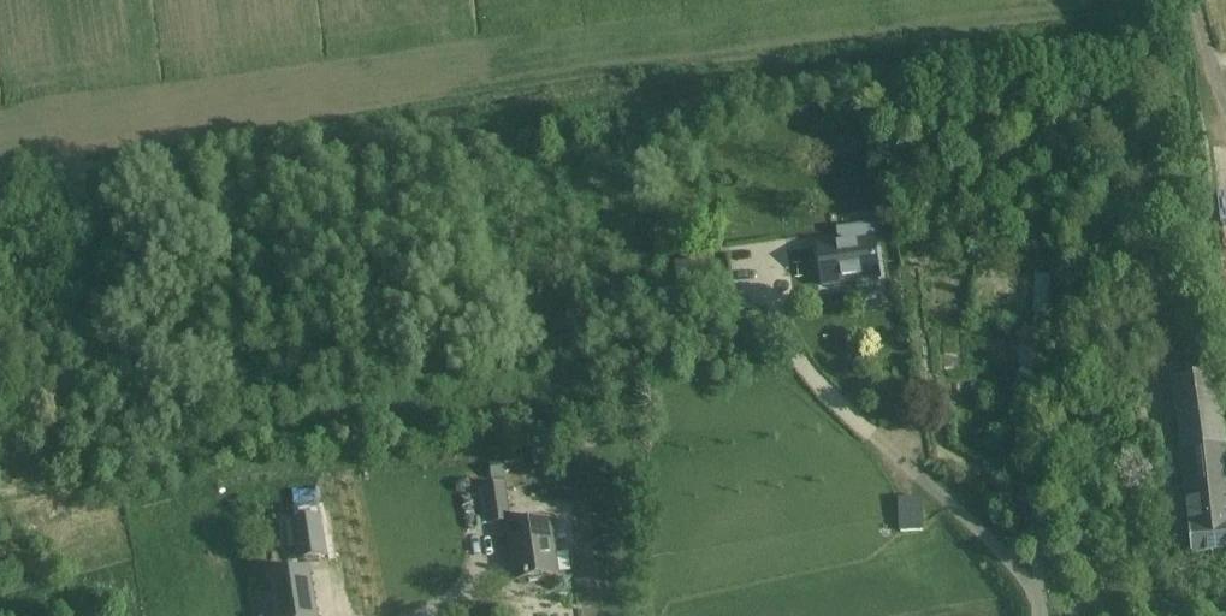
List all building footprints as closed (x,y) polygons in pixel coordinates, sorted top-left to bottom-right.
[(818,247),(824,286),(880,278),(872,227),(843,231),(845,243),(818,247)] [(1181,451),(1189,530),(1190,530),(1193,557),(1225,553),(1225,433),(1218,375),(1171,381),(1181,451)] [(490,524),(511,522),(505,484),(484,487),(490,524)] [(899,499),(900,532),(924,531),(923,497),(899,499)] [(299,561),(328,557),(322,517),(292,522),(299,561)] [(549,520),(509,526),(518,580),(558,574),(549,520)] [(277,615),(317,615),(310,571),(271,578),(277,615)]
